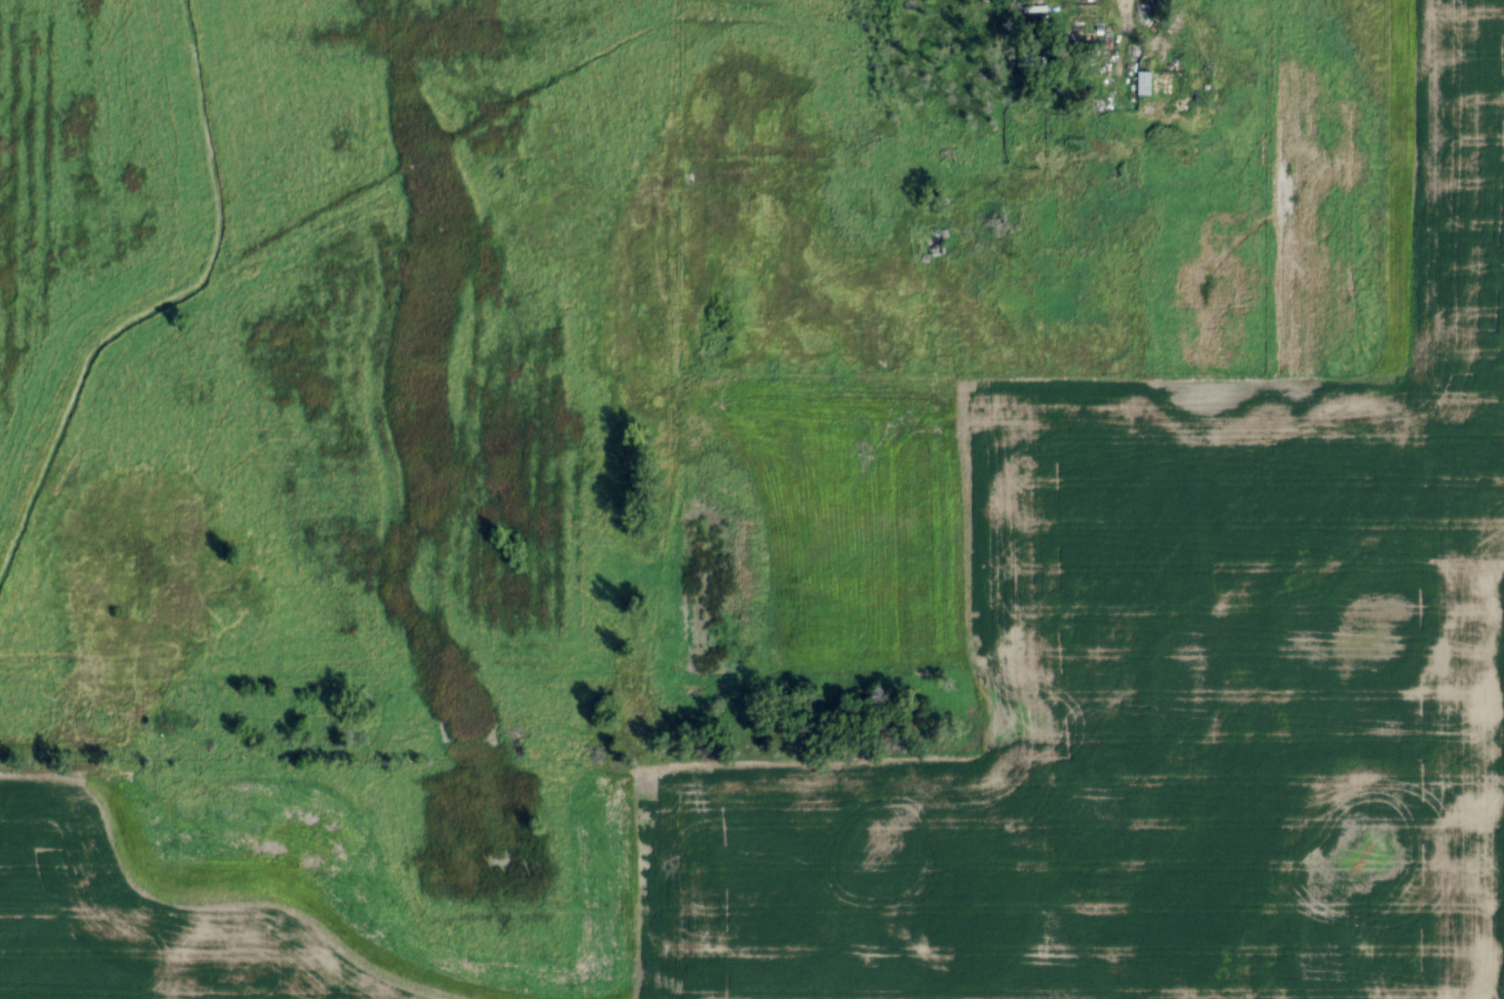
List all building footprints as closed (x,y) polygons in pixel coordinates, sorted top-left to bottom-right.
[(1148,72),(1136,72),(1136,96),(1148,96),(1148,72)]
